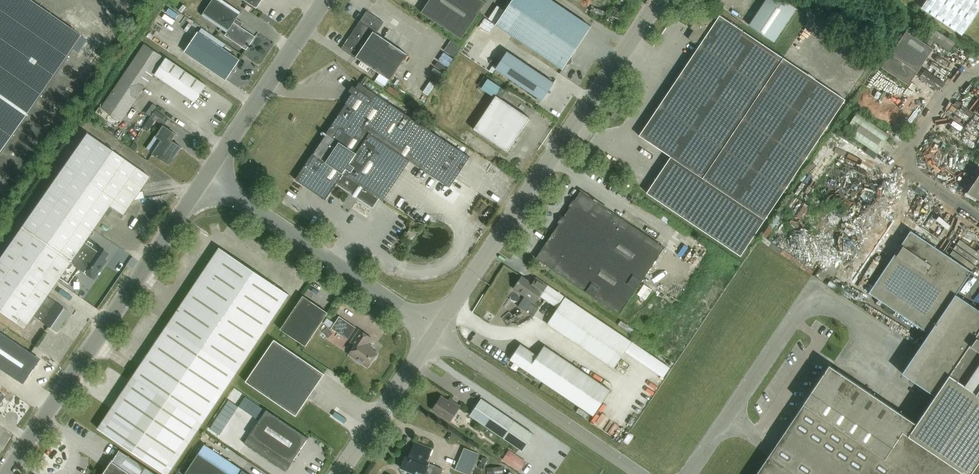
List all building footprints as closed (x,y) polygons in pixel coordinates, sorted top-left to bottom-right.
[(81,35),(31,0),(0,0),(0,151),(81,35)] [(256,37),(234,23),(241,13),(223,0),(213,0),(202,16),(228,33),(226,36),(247,51),(256,37)] [(263,0),(244,0),(257,9),(263,0)] [(486,2),(483,0),(430,0),(422,12),(462,39),(486,2)] [(513,36),(563,69),(567,63),(570,65),(574,60),(571,58),(591,27),(552,0),(512,0),(496,24),(513,36)] [(750,25),(775,42),(797,8),(785,0),(766,0),(750,25)] [(921,8),(962,35),(978,10),(978,0),(927,0),(921,8)] [(504,10),(498,6),(489,19),(496,23),(504,10)] [(390,80),(408,54),(377,33),(378,32),(377,32),(384,22),(367,11),(342,48),(356,58),(357,57),(390,80)] [(846,100),(784,58),(720,16),(715,23),(700,13),(690,29),(693,31),(688,39),(699,46),(640,136),(671,157),(647,193),(741,256),(846,100)] [(905,33),(883,66),(910,85),(933,51),(931,50),(935,43),(952,55),(958,46),(934,30),(928,39),(930,40),(926,46),(905,33)] [(227,81),(241,61),(199,32),(185,52),(227,81)] [(452,40),(444,51),(455,58),(462,47),(452,40)] [(121,123),(154,74),(196,102),(207,86),(165,57),(165,58),(144,44),(101,109),(121,123)] [(444,52),(438,60),(449,67),(454,59),(444,52)] [(542,101),(543,100),(554,83),(507,52),(495,69),(542,101)] [(438,62),(435,65),(445,73),(447,69),(438,62)] [(434,67),(431,70),(441,78),(444,74),(434,67)] [(483,88),(488,79),(484,76),(478,85),(483,88)] [(488,79),(483,88),(495,97),(496,95),(501,88),(488,79)] [(326,200),(337,184),(373,208),(380,198),(383,201),(410,161),(450,187),(470,157),(360,83),(296,179),(326,200)] [(501,88),(496,95),(502,99),(507,91),(501,88)] [(508,152),(513,143),(530,118),(502,99),(496,95),(495,97),(474,129),(508,152)] [(616,120),(620,114),(615,111),(611,117),(616,120)] [(857,112),(844,131),(878,154),(890,135),(857,112)] [(150,118),(144,126),(149,130),(155,121),(150,118)] [(170,164),(181,147),(172,141),(177,135),(164,126),(157,137),(163,141),(154,154),(170,164)] [(0,258),(0,312),(23,328),(33,315),(42,322),(56,332),(70,312),(46,295),(59,277),(86,238),(108,207),(121,216),(149,176),(109,148),(87,133),(0,258)] [(966,193),(978,202),(978,174),(966,193)] [(620,315),(665,248),(581,192),(536,258),(541,262),(553,269),(620,315)] [(410,240),(415,233),(409,229),(404,236),(410,240)] [(954,296),(970,273),(909,232),(868,294),(928,335),(901,375),(934,397),(948,377),(978,398),(978,313),(954,296)] [(68,283),(78,268),(93,279),(104,264),(102,262),(108,253),(95,244),(86,238),(59,277),(68,283)] [(137,370),(98,428),(166,473),(169,473),(289,295),(219,248),(210,261),(208,260),(206,260),(204,262),(205,265),(196,279),(198,280),(137,370)] [(522,276),(514,289),(525,296),(518,306),(533,316),(540,306),(535,303),(540,296),(548,285),(536,278),(533,283),(522,276)] [(614,369),(632,342),(548,285),(540,296),(558,308),(547,324),(614,369)] [(328,313),(303,295),(281,329),(306,346),(328,313)] [(341,317),(333,328),(349,340),(357,328),(341,317)] [(635,337),(638,333),(621,321),(619,325),(635,337)] [(327,327),(322,332),(327,336),(331,332),(327,327)] [(360,364),(362,363),(368,367),(373,360),(375,359),(376,358),(376,356),(378,353),(367,346),(367,344),(372,338),(360,330),(351,342),(355,345),(349,354),(358,361),(358,363),(360,364)] [(2,370),(22,384),(40,358),(0,332),(0,369),(2,370)] [(274,340),(254,370),(246,381),(296,416),(325,374),(274,340)] [(510,359),(526,370),(594,416),(611,390),(544,346),(537,356),(520,344),(510,359)] [(934,397),(915,425),(828,366),(802,405),(803,406),(758,473),(971,473),(978,463),(978,398),(948,377),(934,397)] [(442,396),(432,410),(450,422),(460,406),(454,402),(453,403),(442,396)] [(535,435),(481,398),(470,415),(503,438),(523,451),(535,435)] [(286,471),(308,438),(266,409),(244,443),(286,471)] [(406,456),(404,459),(402,459),(400,461),(400,463),(402,465),(401,468),(413,473),(441,473),(443,469),(429,463),(428,465),(426,464),(432,449),(415,442),(409,457),(406,456)] [(198,453),(185,473),(248,473),(204,445),(198,453)] [(119,450),(112,461),(131,473),(156,473),(119,450)] [(526,461),(508,450),(502,459),(520,471),(526,461)] [(112,461),(103,473),(131,473),(112,461)]
